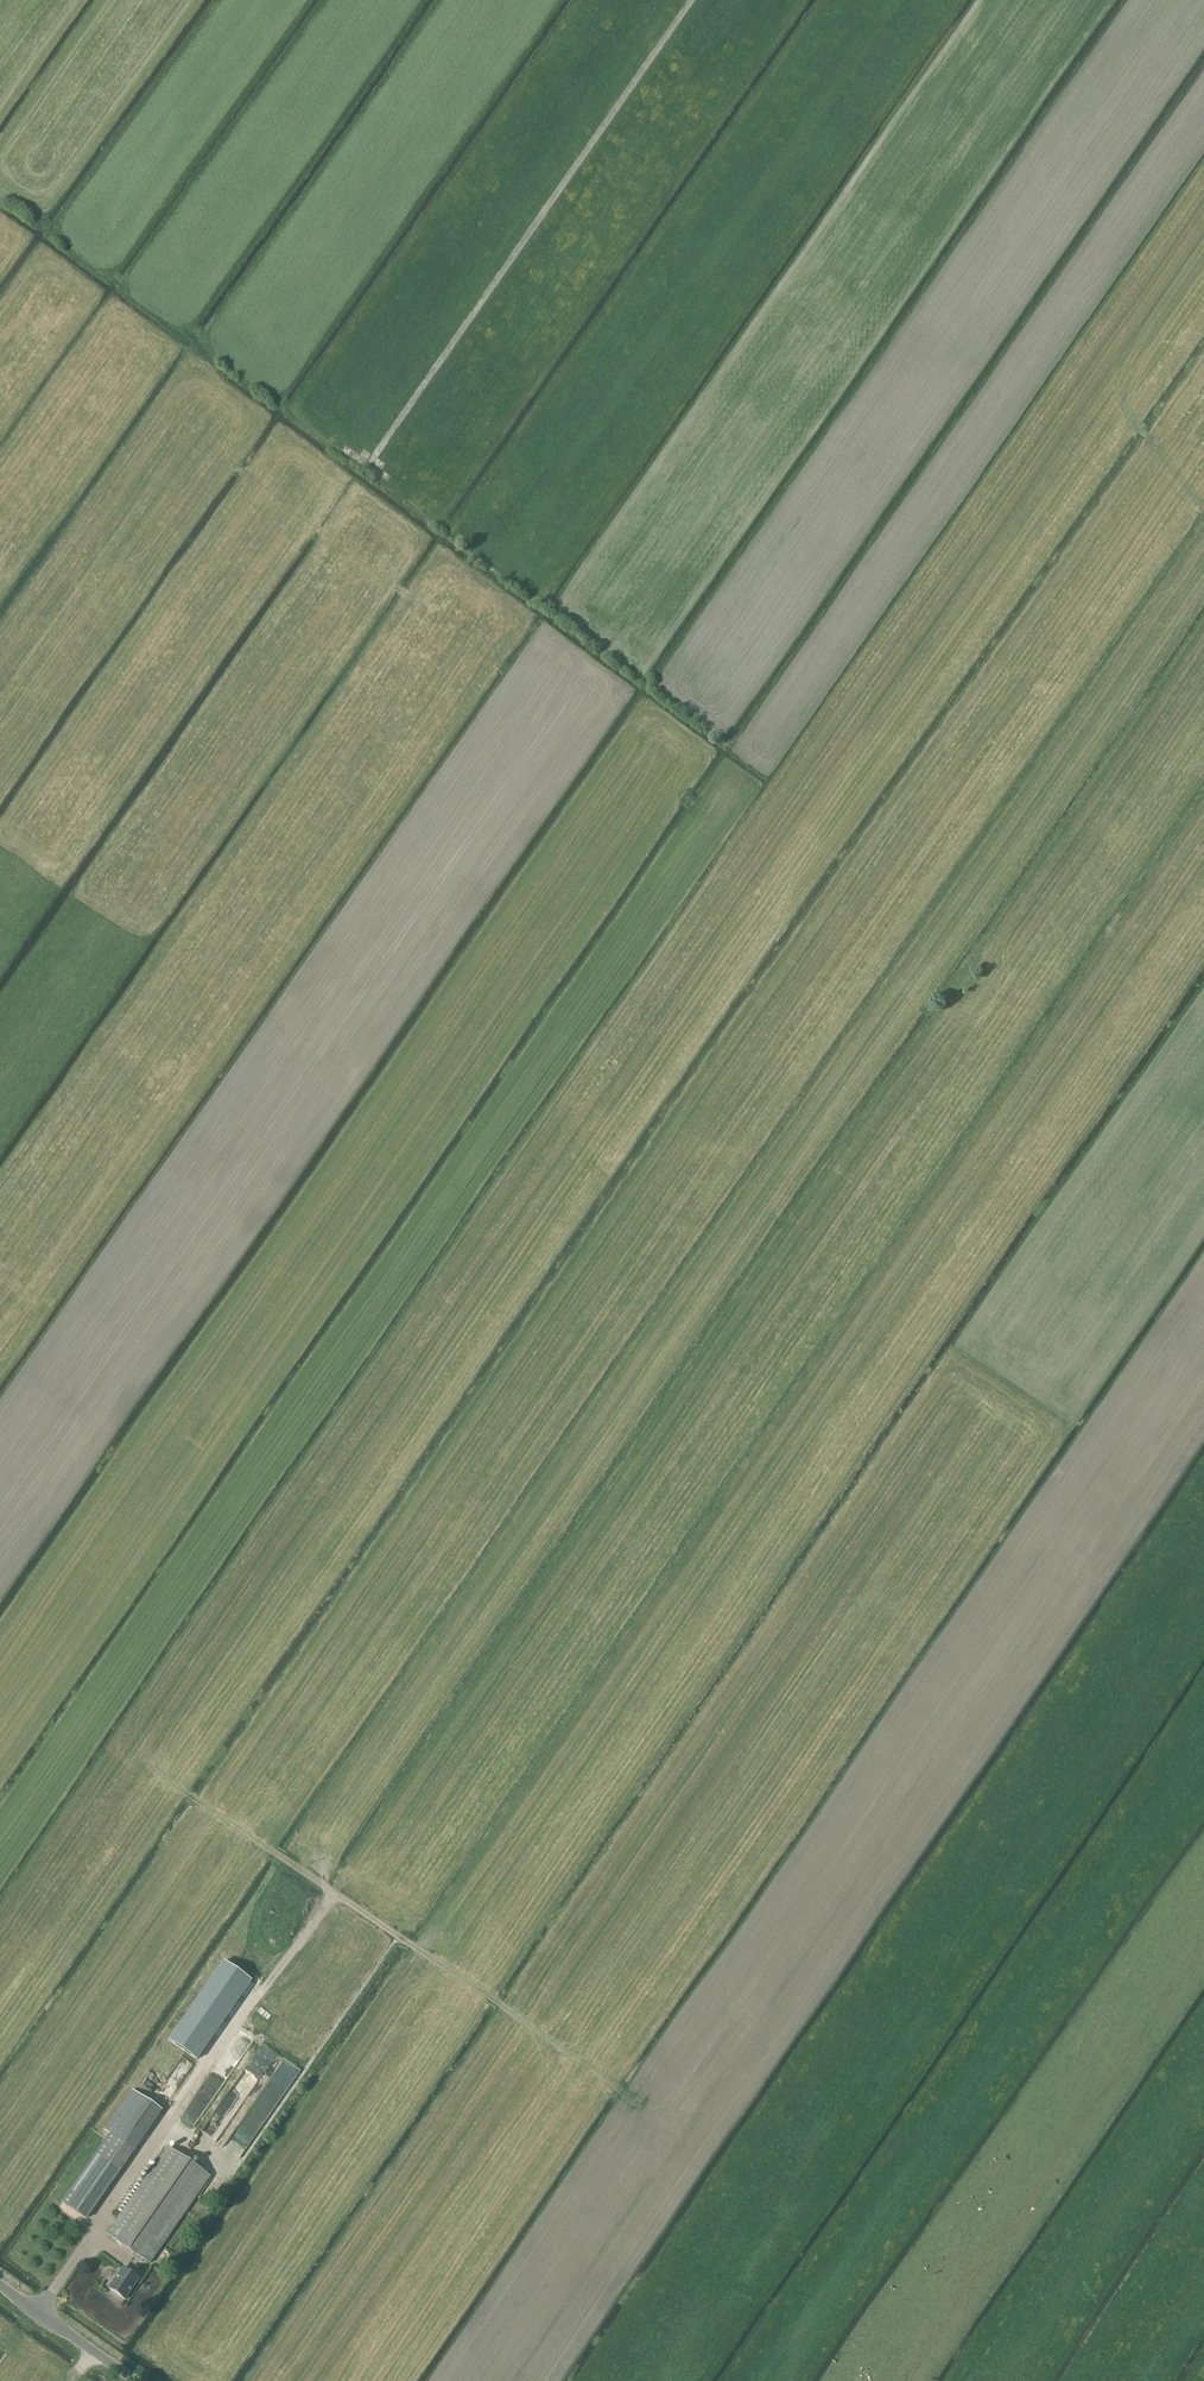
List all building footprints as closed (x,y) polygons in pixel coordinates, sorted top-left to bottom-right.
[(198,1999),(169,2040),(197,2059),(251,1981),(224,1962),(198,1999)] [(87,2219),(162,2110),(132,2089),(104,2130),(109,2134),(62,2202),(87,2219)] [(168,2147),(107,2234),(150,2263),(210,2176),(168,2147)] [(123,2268),(109,2288),(125,2299),(139,2279),(123,2268)]
